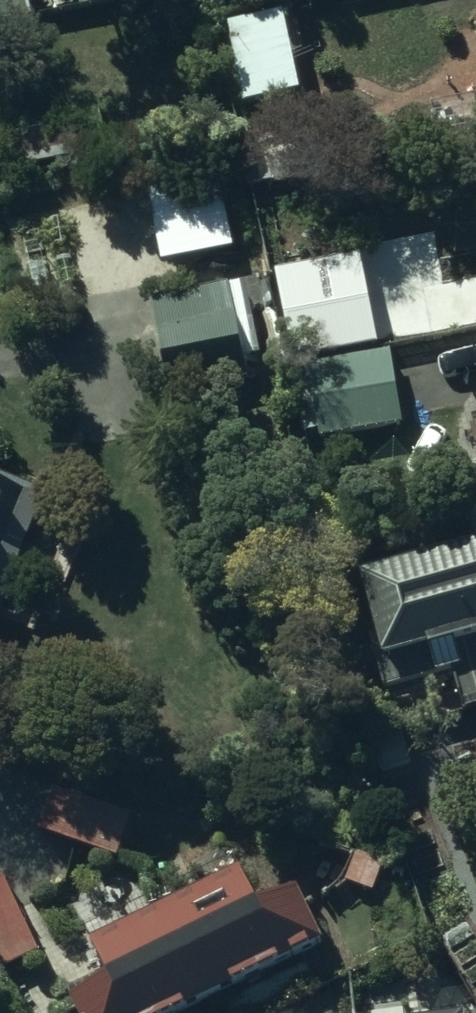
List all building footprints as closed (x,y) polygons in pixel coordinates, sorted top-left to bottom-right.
[(252,103),(301,93),(284,10),(235,20),(252,103)] [(427,103),(437,155),(475,147),(475,93),(427,103)] [(421,278),(433,335),(475,326),(475,266),(421,278)] [(213,292),(151,303),(167,394),(228,384),(213,292)] [(401,425),(389,352),(307,366),(319,438),(401,425)] [(16,566),(44,492),(12,480),(9,488),(0,485),(0,560),(16,566)] [(361,577),(383,661),(378,663),(385,689),(451,672),(461,710),(475,706),(475,546),(361,577)] [(52,786),(37,831),(116,859),(132,814),(52,786)] [(91,944),(108,979),(67,999),(74,1012),(181,1012),(323,944),(297,891),(259,910),(240,872),(91,944)] [(4,878),(0,880),(0,970),(38,951),(4,878)]
